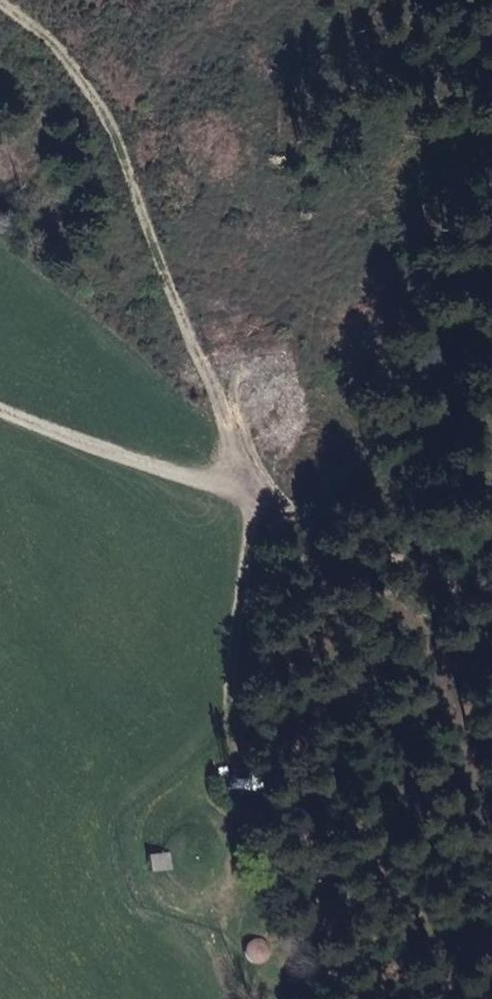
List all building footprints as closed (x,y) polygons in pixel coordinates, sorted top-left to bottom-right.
[(171,853),(152,856),(155,873),(173,871),(171,853)] [(262,964),(268,960),(271,953),(270,945),(264,940),(257,940),(250,943),(247,950),(248,958),(254,963),(262,964)]
